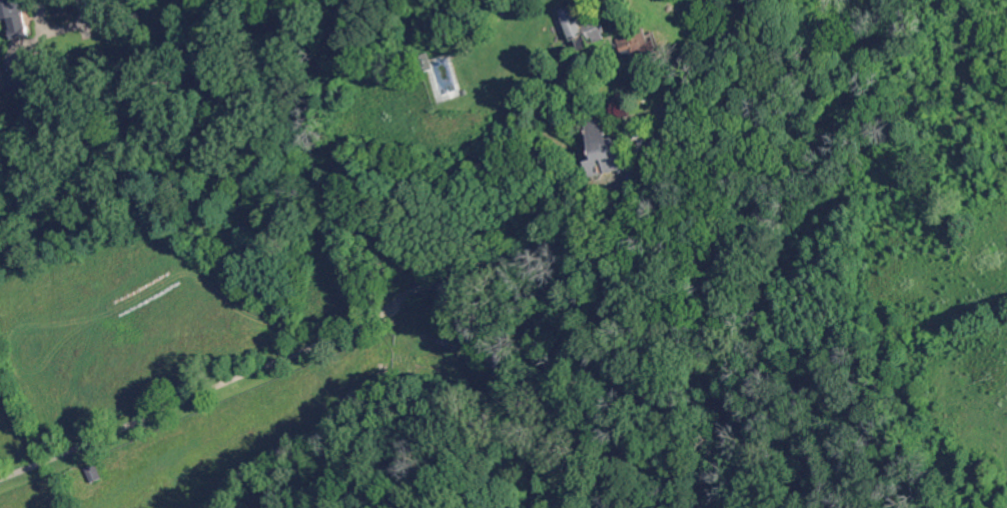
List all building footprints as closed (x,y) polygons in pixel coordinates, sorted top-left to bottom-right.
[(9,18),(0,20),(0,0),(29,0),(31,9),(27,10),(33,36),(13,40),(9,18)] [(563,11),(574,39),(579,39),(583,50),(599,45),(597,40),(606,37),(604,31),(608,30),(603,17),(592,21),(585,24),(577,5),(563,11)] [(648,25),(653,38),(660,38),(663,45),(630,57),(623,39),(631,36),(630,32),(648,25)] [(605,119),(610,139),(619,136),(623,152),(632,150),(637,169),(593,180),(588,160),(598,158),(590,123),(605,119)] [(647,121),(632,145),(643,151),(657,127),(647,121)] [(93,483),(86,469),(96,465),(102,479),(93,483)]
